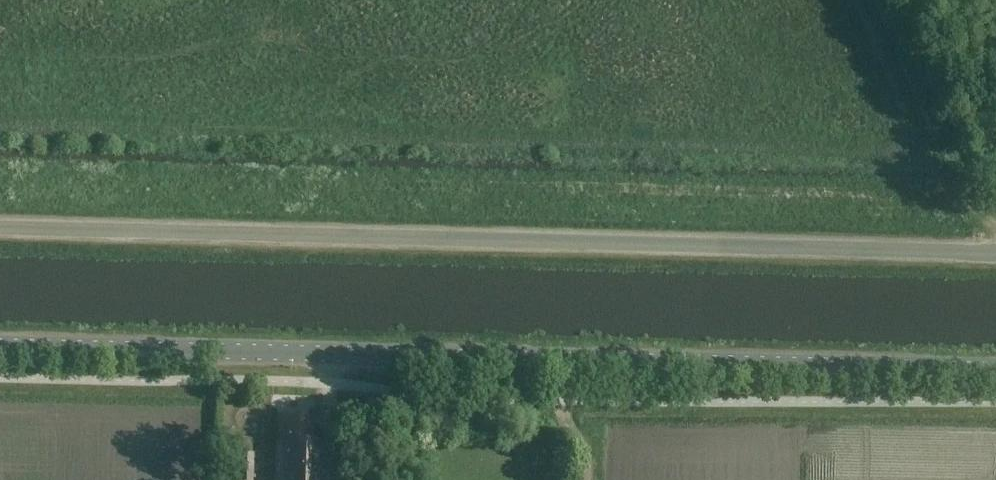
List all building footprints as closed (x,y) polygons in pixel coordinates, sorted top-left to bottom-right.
[(278,419),(277,479),(332,479),(333,445),(315,444),(316,420),(278,419)] [(380,421),(357,420),(357,452),(379,452),(380,421)]
